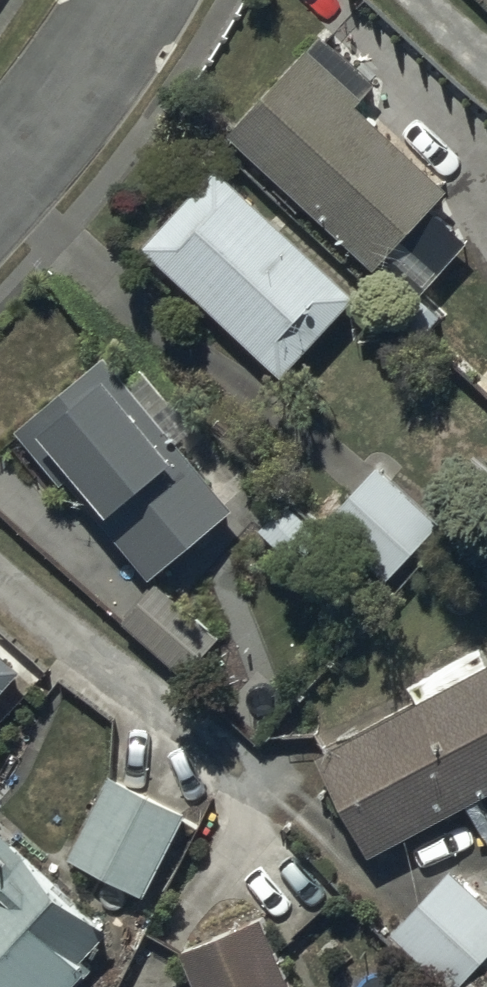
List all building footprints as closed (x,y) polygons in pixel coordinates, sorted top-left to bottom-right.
[(380,72),(328,22),(235,119),(375,253),(449,177),(361,93),(380,72)] [(360,283),(221,153),(147,232),(285,362),(360,283)] [(136,371),(108,341),(20,420),(69,473),(71,471),(154,564),(234,491),(157,405),(174,390),(147,361),(136,371)] [(444,514),(375,448),(321,505),(391,570),(444,514)] [(331,530),(290,492),(261,523),(302,561),(331,530)] [(421,690),(322,743),(375,841),(486,781),(486,642),(484,637),(413,675),(421,690)] [(0,638),(0,687),(24,660),(0,638)] [(185,816),(110,776),(70,853),(145,892),(185,816)] [(85,953),(78,947),(102,920),(0,829),(0,986),(55,986),(85,953)] [(452,878),(396,940),(449,986),(486,986),(486,908),(452,878)] [(264,919),(183,951),(197,986),(291,986),(264,919)]
